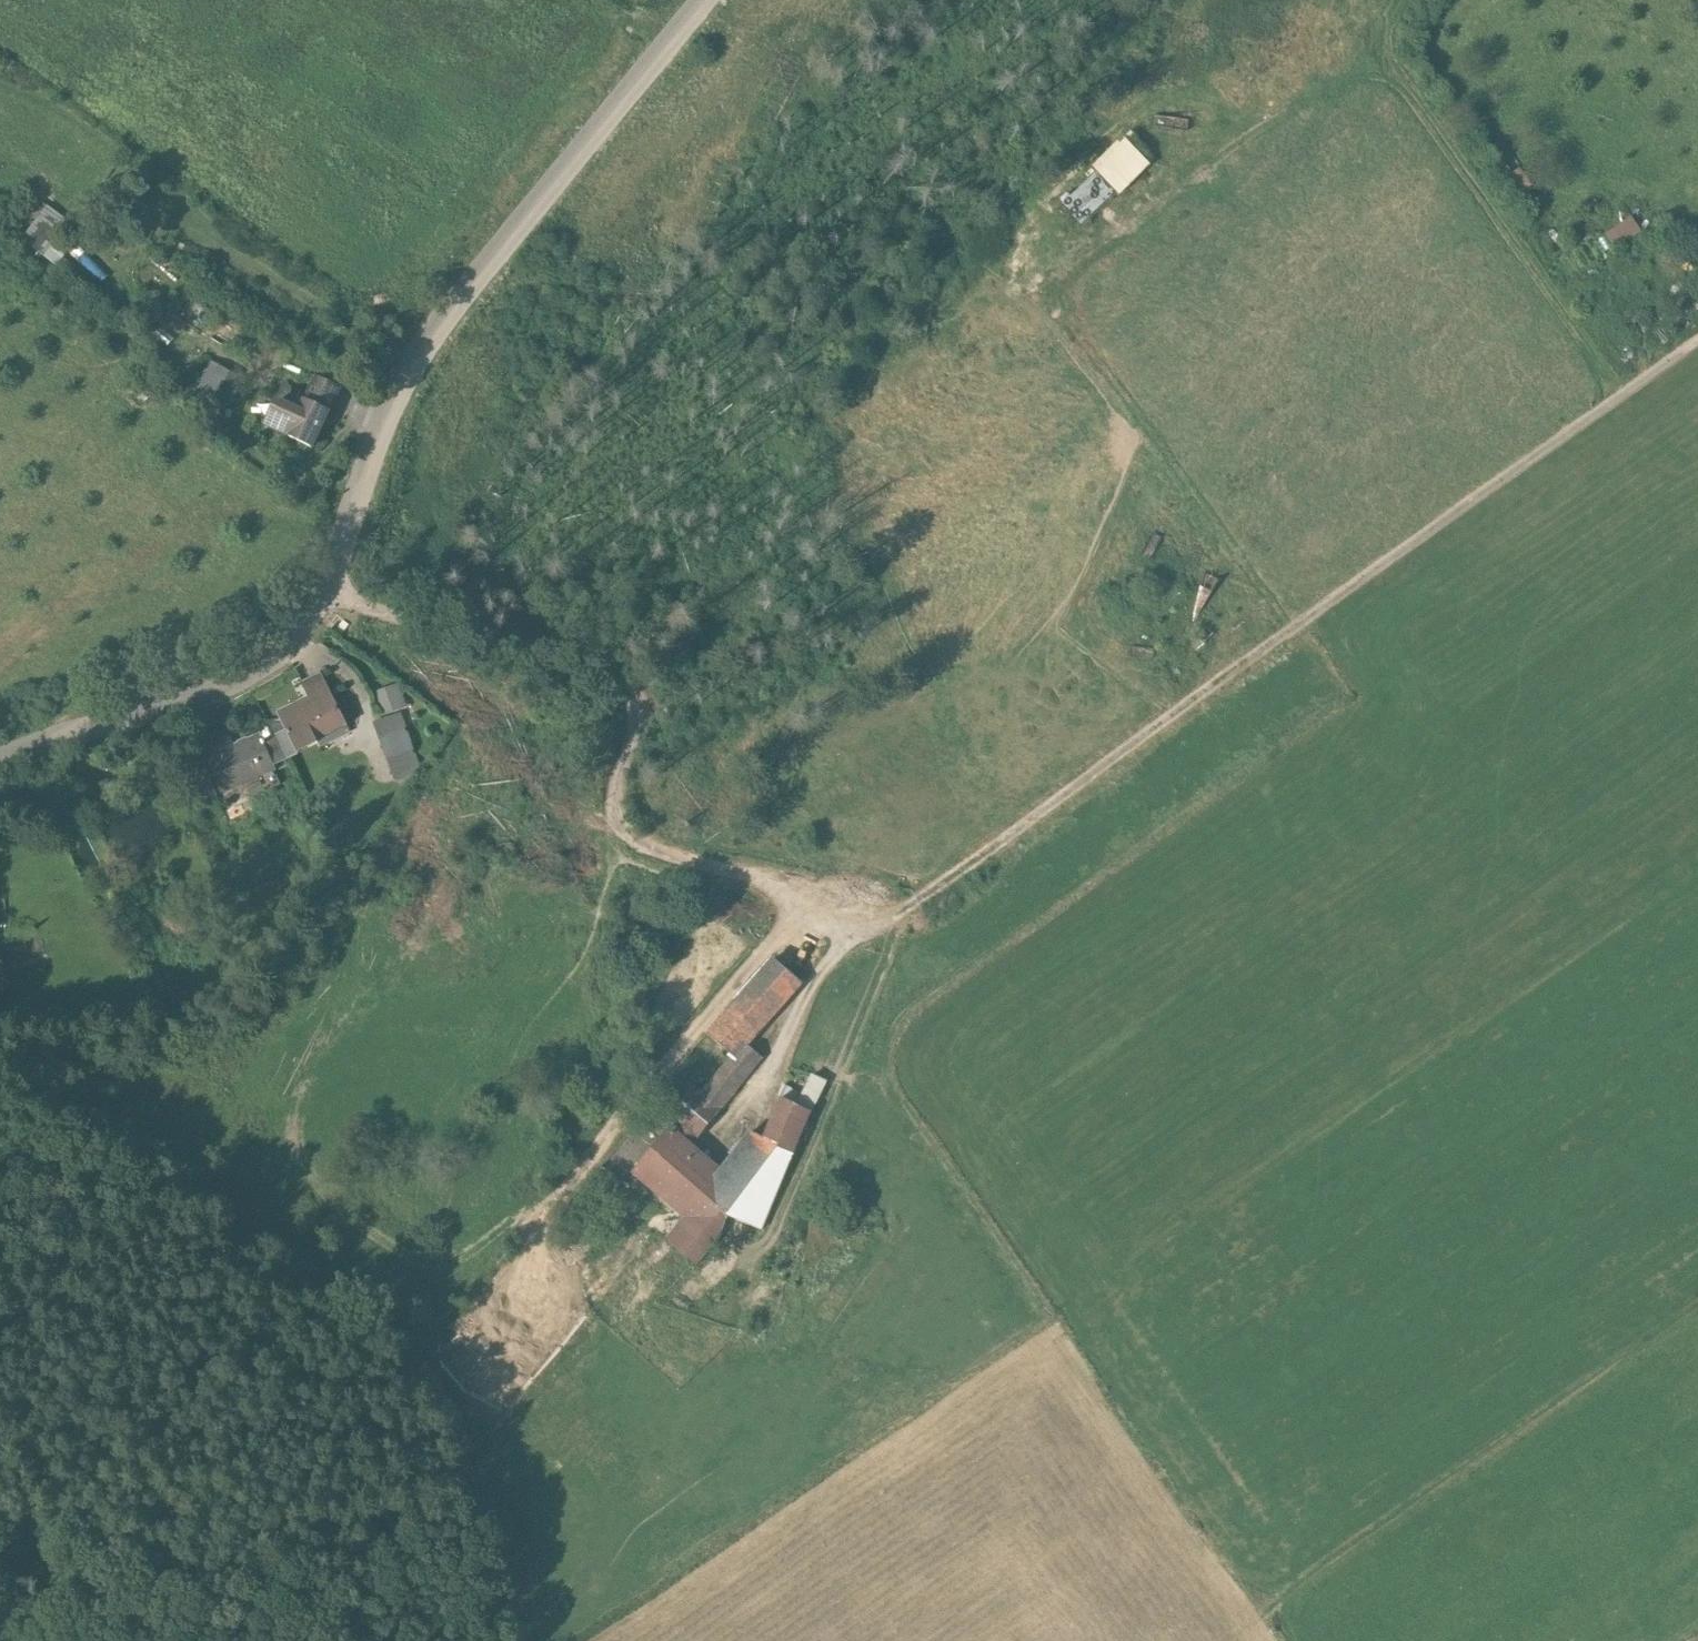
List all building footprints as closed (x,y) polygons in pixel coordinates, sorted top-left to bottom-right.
[(1621,202),(1593,219),(1599,230),(1628,213),(1621,202)] [(1633,219),(1606,237),(1617,253),(1644,236),(1633,219)] [(330,413),(308,401),(302,414),(279,404),(268,427),(291,438),(290,439),(313,449),(330,413)] [(333,697),(282,721),(298,755),(320,745),(319,742),(348,728),(333,697)] [(203,742),(227,795),(252,783),(250,778),(263,772),(272,768),(274,773),(289,766),(276,738),(266,742),(262,733),(236,745),(229,730),(203,742)] [(773,958),(708,1033),(734,1056),(738,1059),(748,1047),(803,984),(773,958)] [(734,1056),(703,1093),(722,1109),(763,1060),(748,1047),(738,1059),(734,1056)] [(812,1073),(798,1105),(812,1111),(826,1080),(812,1073)] [(683,1128),(680,1131),(693,1142),(722,1109),(703,1093),(696,1087),(670,1118),(683,1128)] [(781,1098),(765,1137),(796,1150),(812,1111),(798,1105),(781,1098)] [(764,1231),(796,1150),(765,1137),(747,1131),(719,1164),(693,1142),(680,1131),(674,1125),(632,1173),(684,1218),(665,1239),(697,1266),(722,1238),(728,1216),(764,1231)]
